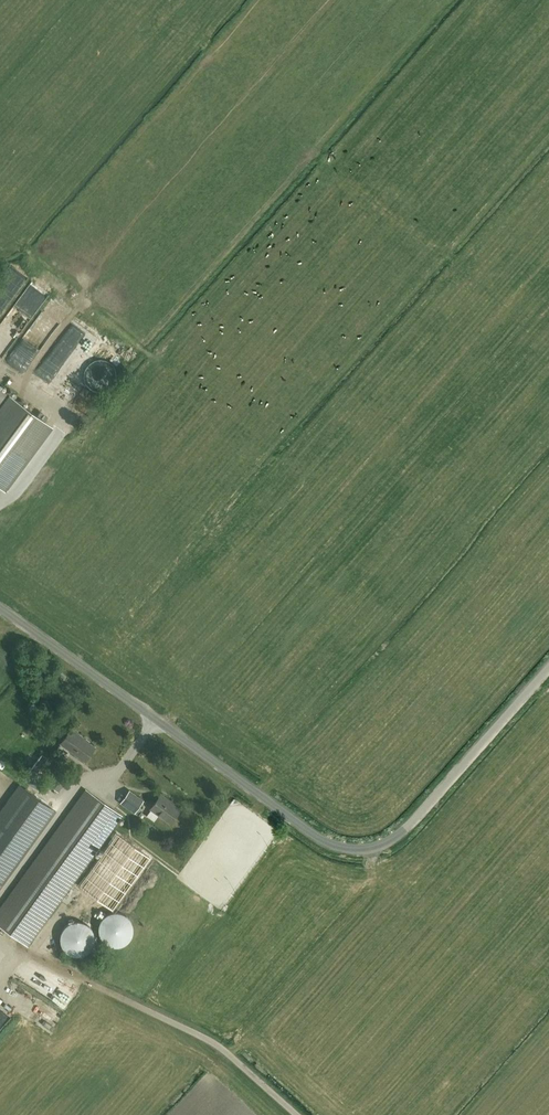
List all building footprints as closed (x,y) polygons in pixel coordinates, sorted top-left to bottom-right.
[(0,329),(0,339),(4,341),(2,344),(8,347),(19,329),(22,331),(38,303),(21,293),(0,329)] [(78,393),(85,398),(106,374),(98,368),(78,393)] [(12,398),(0,390),(0,414),(12,398)] [(12,398),(0,414),(0,486),(6,491),(52,428),(21,405),(12,398)] [(85,762),(95,748),(78,736),(79,735),(71,729),(60,744),(85,762)] [(61,799),(65,793),(52,784),(48,790),(61,799)] [(0,812),(0,888),(30,847),(56,811),(20,785),(0,812)] [(86,790),(0,909),(0,926),(28,946),(122,816),(86,790)] [(150,809),(170,823),(180,810),(168,801),(169,800),(161,794),(150,809)] [(120,803),(133,812),(137,805),(125,796),(120,803)] [(113,907),(150,858),(127,841),(90,890),(113,907)] [(114,946),(120,946),(125,945),(129,942),(133,938),(135,933),(135,928),(133,923),(130,918),(125,915),(119,914),(114,914),(108,917),(105,922),(102,927),(103,933),(105,938),(109,943),(114,946)] [(61,938),(62,944),(64,949),(68,953),(73,956),(79,957),(84,956),(89,953),(93,948),(96,943),(96,936),(93,930),(89,926),(83,923),(77,922),(71,924),(66,928),(63,933),(61,938)] [(25,961),(18,972),(60,1000),(67,990),(25,961)]
